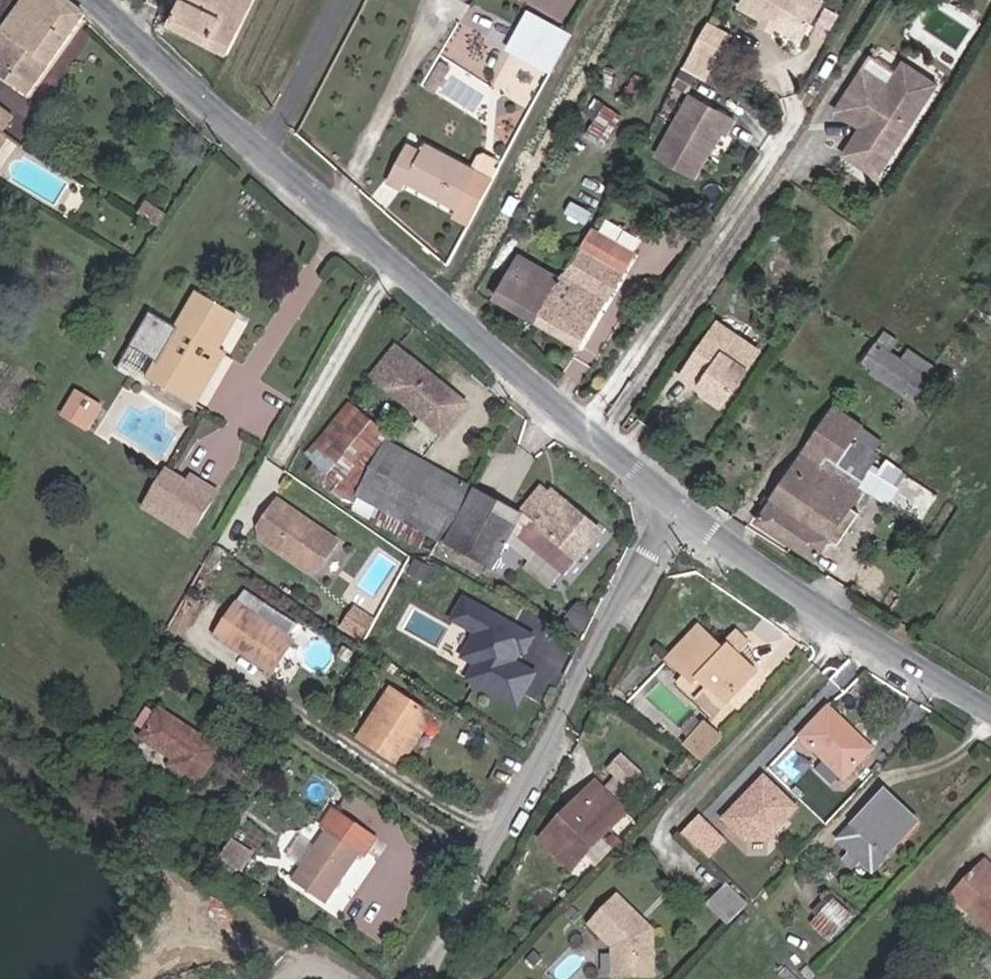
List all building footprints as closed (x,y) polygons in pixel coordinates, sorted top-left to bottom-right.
[(70,0),(25,0),(0,36),(0,77),(29,97),(87,12),(70,0)] [(230,57),(258,0),(186,0),(182,0),(169,28),(230,57)] [(740,2),(765,16),(766,16),(801,36),(822,0),(741,0),(740,2)] [(527,16),(511,46),(551,68),(572,29),(547,14),(541,24),(527,16)] [(766,16),(765,16),(762,21),(773,27),(776,22),(766,16)] [(730,30),(709,18),(694,43),(715,56),(730,30)] [(704,74),(715,56),(693,44),(683,62),(696,70),(704,74)] [(943,82),(906,58),(890,82),(864,66),(834,111),(860,128),(842,155),(879,176),(943,82)] [(687,86),(696,70),(683,62),(673,78),(687,86)] [(511,151),(533,113),(490,86),(467,124),(511,151)] [(734,115),(691,90),(656,150),(694,172),(720,127),(725,130),(734,115)] [(14,117),(0,107),(0,137),(14,117)] [(609,153),(626,123),(601,107),(593,122),(600,127),(590,142),(609,153)] [(407,145),(386,184),(400,192),(403,185),(455,213),(454,217),(470,226),(503,167),(498,165),(502,159),(489,151),(483,153),(476,167),(426,140),(420,152),(407,145)] [(602,228),(638,248),(645,236),(609,216),(602,228)] [(560,277),(534,322),(579,347),(634,253),(589,227),(560,277)] [(493,299),(534,322),(560,277),(518,253),(493,299)] [(164,389),(195,407),(217,368),(211,365),(219,352),(225,356),(243,324),(200,301),(179,339),(152,323),(134,353),(161,369),(172,375),(164,389)] [(760,350),(720,322),(682,378),(722,405),(760,350)] [(472,404),(398,342),(369,377),(443,440),(472,404)] [(899,359),(927,380),(935,368),(907,348),(899,359)] [(910,401),(927,380),(899,359),(887,350),(872,372),(910,401)] [(217,368),(195,407),(202,411),(231,359),(225,356),(219,352),(211,365),(217,368)] [(153,383),(164,389),(172,375),(161,369),(153,383)] [(89,438),(98,423),(93,420),(96,413),(84,406),(72,429),(89,438)] [(436,541),(466,484),(398,447),(356,407),(303,462),(311,467),(303,479),(351,511),(429,556),(436,541)] [(835,407),(827,419),(845,431),(856,439),(864,427),(835,407)] [(96,442),(108,420),(96,413),(93,420),(98,423),(89,438),(96,442)] [(754,526),(789,549),(815,509),(800,499),(823,464),(845,431),(827,419),(754,526)] [(815,509),(789,549),(814,564),(831,541),(836,544),(857,513),(853,510),(864,492),(823,464),(800,499),(815,509)] [(208,538),(230,499),(208,488),(202,498),(177,484),(169,497),(191,509),(183,524),(208,538)] [(515,511),(466,484),(436,541),(453,551),(483,569),(491,573),(508,544),(515,550),(522,545),(562,582),(603,535),(555,487),(549,493),(540,485),(515,511)] [(331,545),(276,511),(260,537),(263,548),(282,560),(288,558),(290,565),(304,573),(315,571),(331,545)] [(483,569),(453,551),(449,558),(479,576),(483,569)] [(407,578),(424,587),(431,572),(415,563),(407,578)] [(276,612),(254,599),(224,643),(292,688),(313,657),(267,626),(276,612)] [(457,599),(446,619),(492,645),(478,669),(491,677),(483,692),(517,711),(534,678),(513,666),(519,656),(523,658),(533,641),(457,599)] [(357,637),(368,619),(351,608),(339,626),(357,637)] [(703,632),(675,666),(691,680),(702,690),(701,702),(722,720),(761,679),(746,665),(752,659),(740,648),(734,655),(731,657),(703,632)] [(756,654),(744,644),(740,648),(752,659),(756,654)] [(691,680),(684,687),(701,702),(702,690),(691,680)] [(408,750),(430,717),(397,695),(366,744),(406,771),(416,756),(408,750)] [(843,782),(872,752),(828,707),(797,739),(843,782)] [(176,772),(203,790),(225,756),(165,716),(147,746),(179,766),(176,772)] [(439,722),(430,717),(408,750),(416,756),(439,722)] [(708,760),(727,739),(711,725),(692,746),(708,760)] [(758,849),(801,806),(764,770),(722,813),(758,849)] [(599,787),(575,813),(584,822),(609,797),(599,787)] [(853,826),(886,858),(919,824),(887,792),(853,826)] [(584,822),(575,813),(545,844),(577,875),(632,820),(609,797),(584,822)] [(702,817),(682,838),(716,870),(736,849),(702,817)] [(344,818),(332,838),(301,885),(334,907),(365,860),(371,864),(384,845),(344,818)] [(872,873),(886,858),(853,826),(838,840),(850,852),(860,861),(872,873)] [(850,871),(860,861),(850,852),(840,863),(850,871)] [(986,868),(956,898),(990,932),(990,873),(986,868)] [(729,921),(749,901),(728,881),(708,900),(729,921)] [(640,904),(623,891),(619,889),(603,927),(630,937),(634,962),(673,955),(665,909),(653,904),(645,906),(640,904)] [(816,959),(852,920),(834,902),(799,942),(816,959)]
